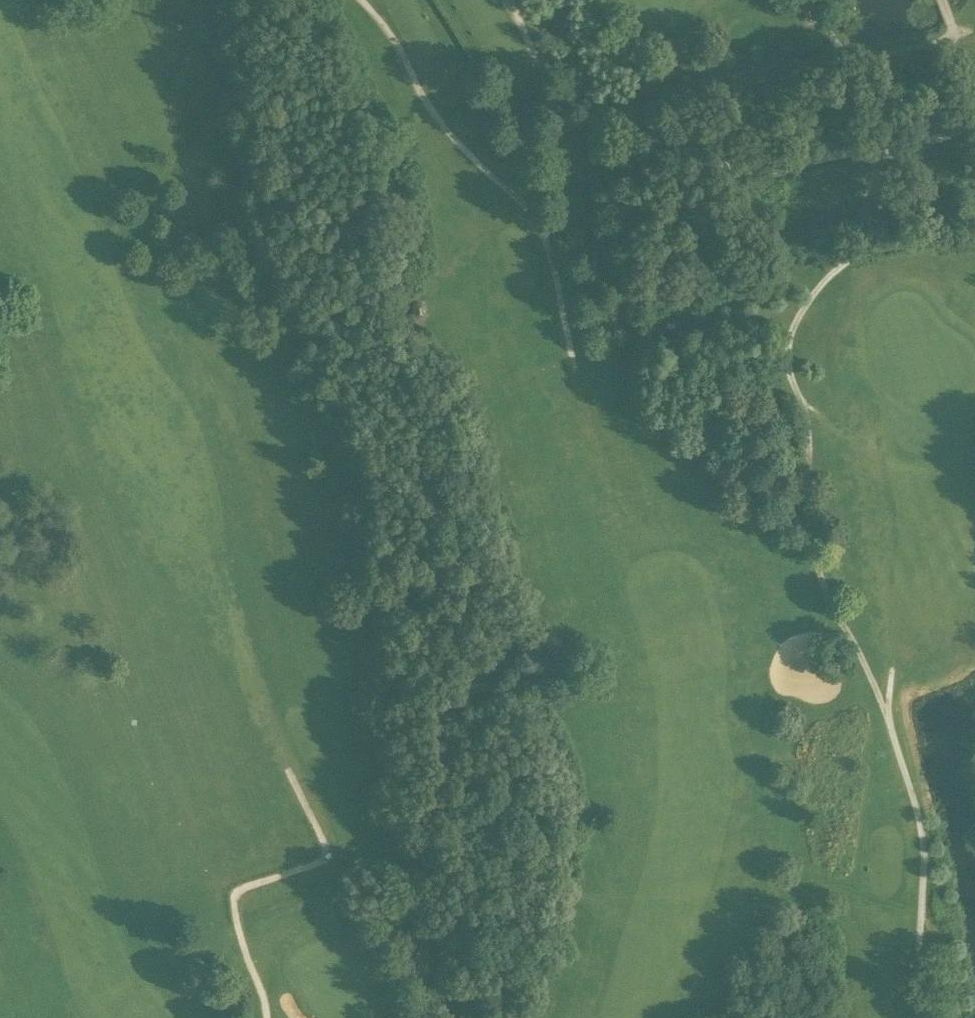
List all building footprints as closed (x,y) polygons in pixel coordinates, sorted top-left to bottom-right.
[(891,174),(900,172),(903,168),(902,164),(898,162),(889,164),(887,168),(888,172),(891,174)] [(426,316),(424,305),(419,302),(414,303),(411,308),(413,319),(417,321),(423,320),(426,316)]
